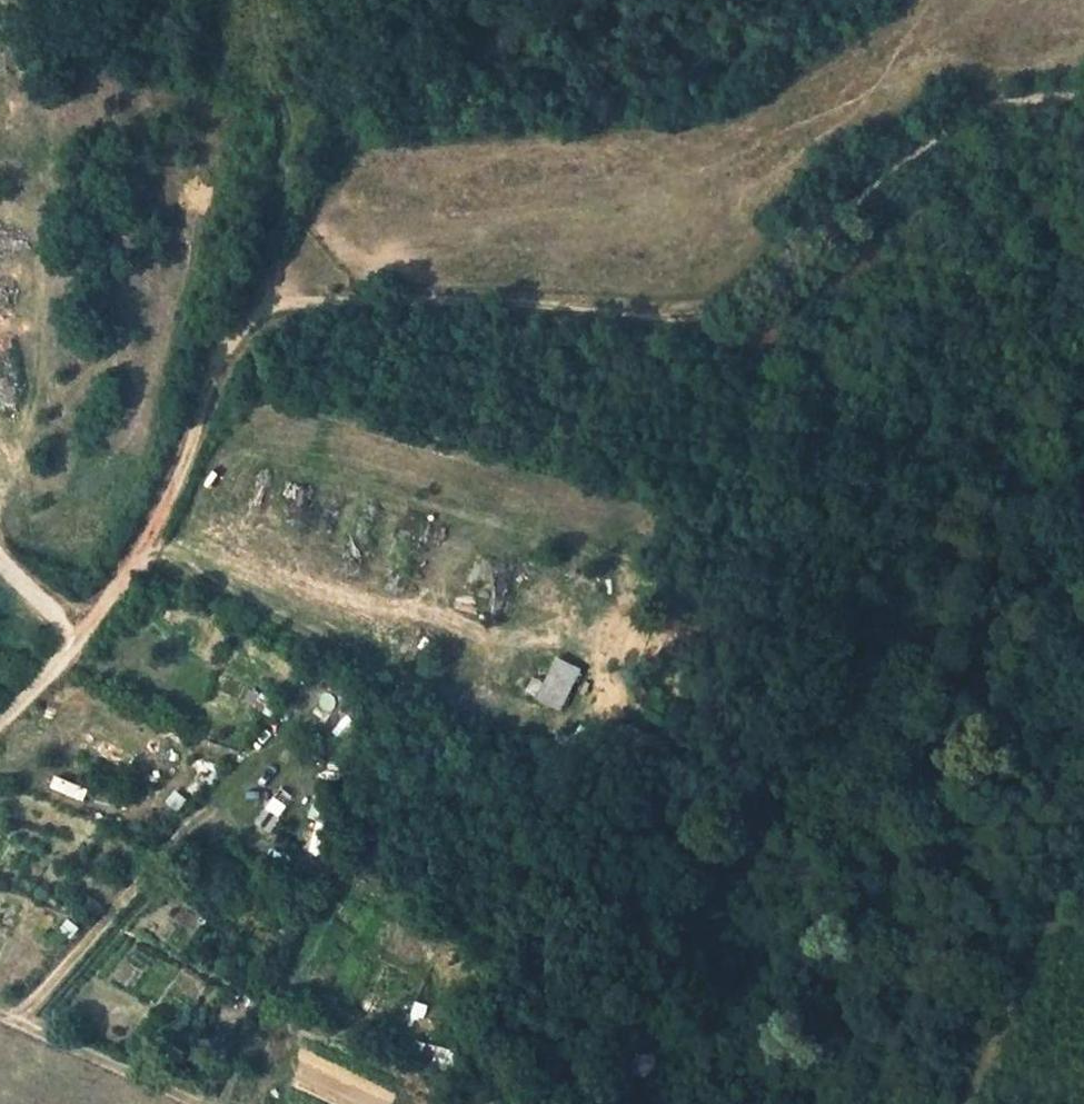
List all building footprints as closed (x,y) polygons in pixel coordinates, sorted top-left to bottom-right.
[(555,657),(534,700),(559,712),(580,670),(555,657)] [(326,683),(304,718),(322,729),(344,694),(326,683)]
